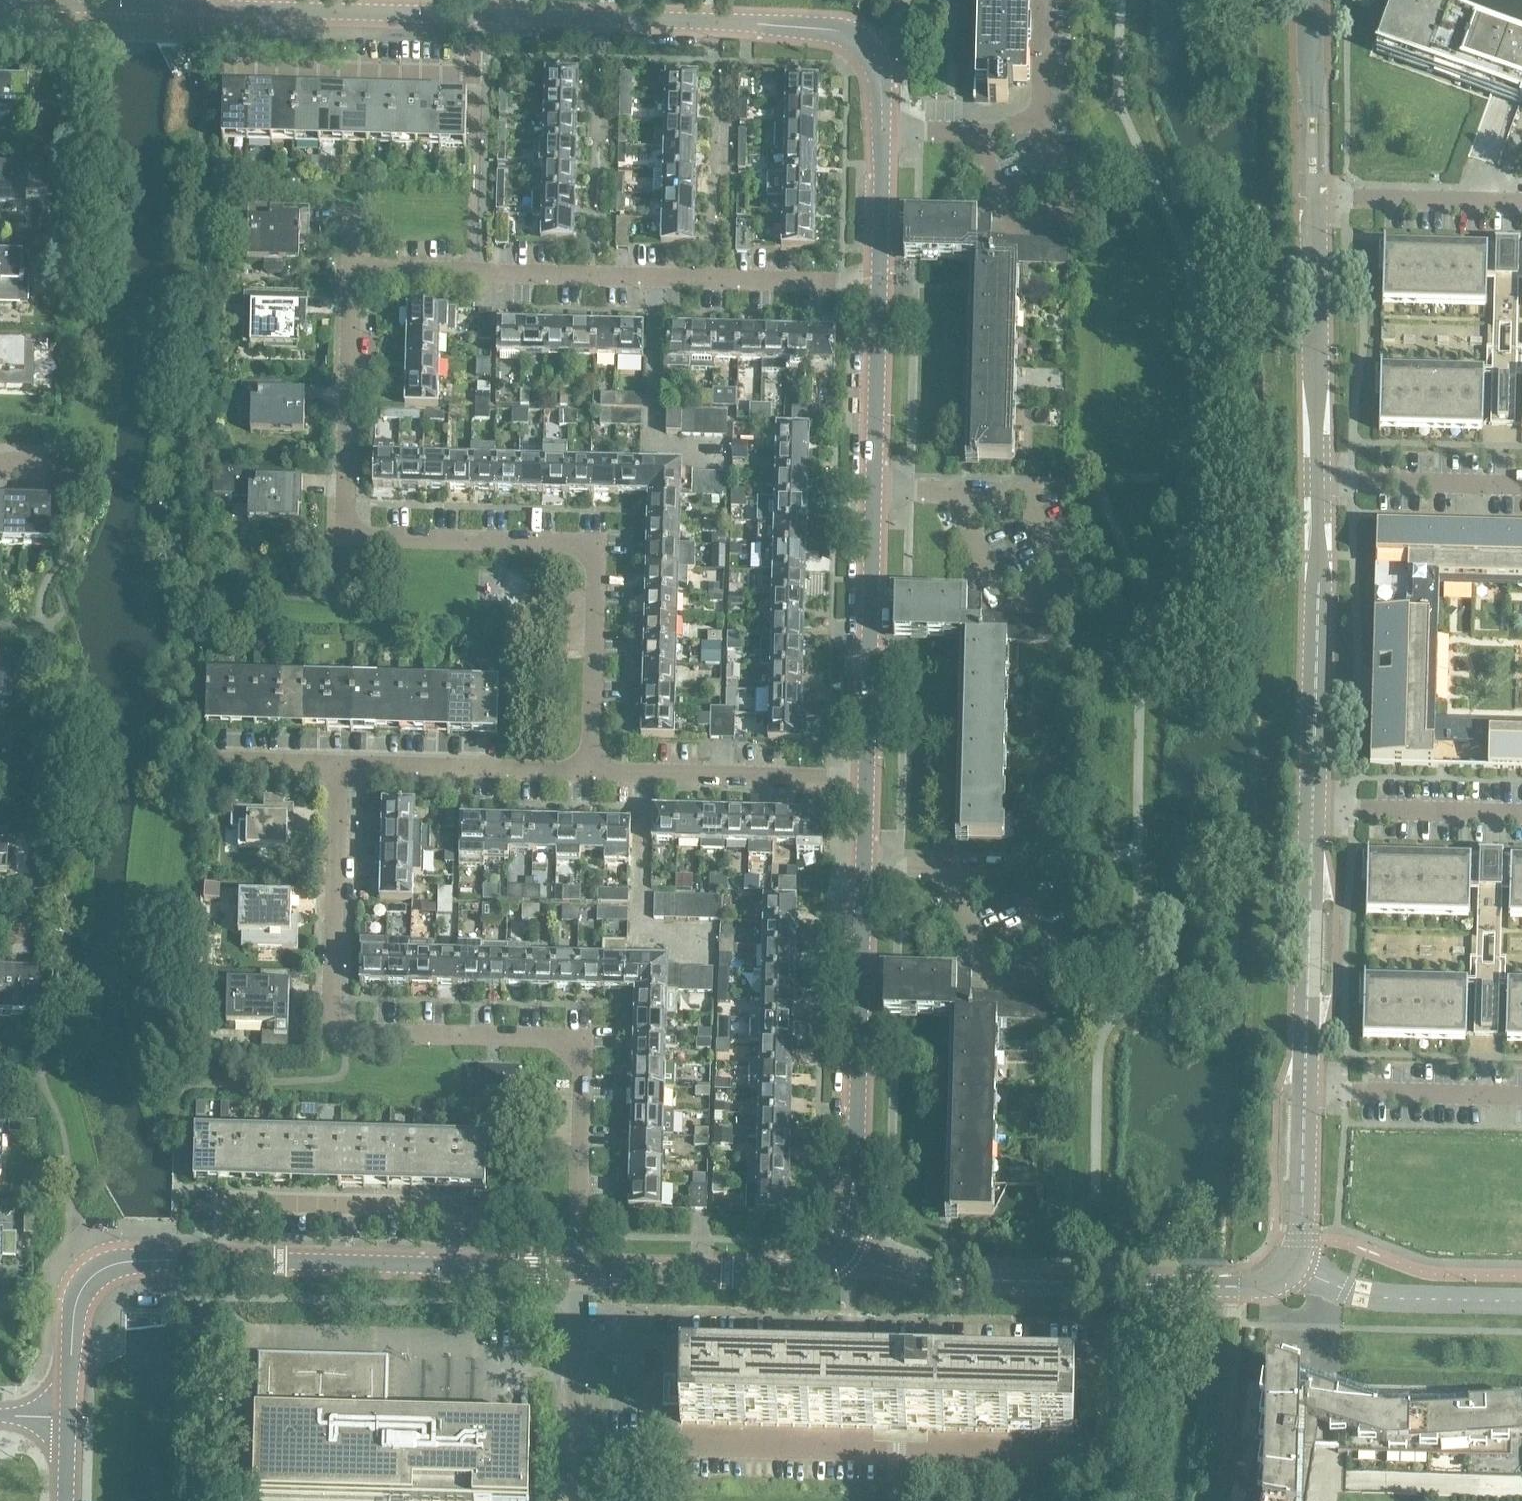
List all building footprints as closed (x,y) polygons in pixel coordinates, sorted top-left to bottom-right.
[(1032,24),(1029,24),(1030,3),(1032,3),(1032,0),(978,0),(976,83),(975,83),(974,102),(976,102),(976,106),(988,107),(989,102),(1008,103),(1009,87),(1013,87),(1013,84),(1028,85),(1028,83),(1030,84),(1031,64),(1028,64),(1029,43),(1031,43),(1032,24)] [(1454,10),(1425,0),(1395,0),(1377,48),(1378,48),(1377,53),(1479,91),(1492,96),(1519,106),(1519,105),(1521,106),(1521,102),(1521,35),(1454,10)] [(26,120),(26,102),(29,102),(29,104),(33,105),(33,102),(60,103),(60,106),(61,106),(62,71),(22,69),(22,71),(26,71),(26,79),(0,79),(0,119),(26,120)] [(546,71),(546,72),(546,96),(578,97),(579,73),(579,72),(546,71)] [(633,98),(633,73),(621,73),(620,97),(633,98)] [(666,91),(666,99),(698,100),(699,76),(699,75),(658,74),(665,91),(666,91)] [(740,102),(749,102),(756,102),(757,77),(741,76),(740,102)] [(787,79),(787,82),(786,102),(818,103),(819,79),(786,78),(786,79),(787,79)] [(248,142),(250,90),(225,89),(223,141),(248,142)] [(272,142),(274,90),(250,90),(248,142),(272,142)] [(296,143),(298,91),(274,90),(272,142),(296,143)] [(320,144),(322,92),(298,91),(296,143),(320,144)] [(344,144),(346,92),(322,92),(320,144),(344,144)] [(368,145),(370,93),(346,92),(344,144),(368,145)] [(392,146),(394,94),(370,93),(368,145),(392,146)] [(416,146),(418,94),(394,94),(392,146),(416,146)] [(440,147),(442,95),(418,94),(416,146),(440,147)] [(467,96),(442,95),(440,147),(466,148),(467,96)] [(577,121),(578,97),(546,96),(545,120),(577,121)] [(632,118),(633,98),(620,97),(620,117),(632,118)] [(697,124),(698,100),(666,99),(665,123),(697,124)] [(748,121),(749,102),(740,102),(740,121),(748,121)] [(818,103),(786,102),(776,102),(776,127),(818,128),(818,103)] [(577,145),(577,121),(545,120),(544,144),(577,145)] [(697,148),(697,124),(665,123),(664,147),(697,148)] [(628,127),(619,127),(619,146),(627,146),(628,127)] [(817,151),(818,128),(776,127),(775,151),(785,151),(817,151)] [(740,130),(739,150),(747,150),(748,130),(740,130)] [(576,169),(577,145),(544,144),(544,168),(576,169)] [(627,165),(627,146),(619,146),(618,165),(627,165)] [(696,172),(697,148),(664,147),(664,171),(696,172)] [(747,169),(747,150),(739,150),(738,169),(747,169)] [(816,175),(817,151),(785,151),(784,175),(816,175)] [(23,207),(24,191),(47,192),(48,168),(41,168),(42,158),(0,157),(0,207),(23,207)] [(305,158),(305,171),(318,171),(319,158),(305,158)] [(575,193),(576,169),(544,168),(543,192),(575,193)] [(696,172),(664,171),(654,171),(654,195),(663,195),(695,196),(696,172)] [(816,200),(816,175),(784,175),(783,199),(816,200)] [(626,176),(618,176),(618,194),(625,194),(626,176)] [(738,178),(738,198),(746,198),(746,179),(738,178)] [(575,193),(543,192),(533,192),(533,216),(542,216),(575,217),(575,193)] [(625,214),(625,194),(618,194),(617,214),(625,214)] [(695,220),(695,196),(663,195),(663,219),(695,220)] [(745,217),(746,198),(738,198),(737,217),(745,217)] [(815,224),(816,200),(783,199),(783,223),(815,224)] [(271,222),(272,207),(249,206),(248,261),(267,262),(267,271),(269,274),(280,274),(282,272),(282,270),(284,270),(285,262),(299,263),(300,248),(309,248),(310,218),(281,217),(280,218),(279,218),(279,219),(279,220),(279,222),(271,222)] [(1018,280),(1019,265),(1023,265),(1068,267),(1069,239),(1068,239),(1068,241),(1005,239),(1006,237),(992,237),(992,216),(916,215),(901,214),(901,227),(905,227),(905,261),(906,261),(906,260),(914,260),(972,262),(966,466),(979,466),(979,462),(1012,463),(1012,461),(1015,462),(1015,445),(1013,445),(1013,429),(1016,429),(1016,412),(1014,412),(1014,395),(1017,395),(1017,379),(1015,379),(1015,363),(1018,363),(1018,346),(1016,346),(1017,329),(1019,329),(1020,313),(1017,313),(1018,296),(1020,297),(1021,280),(1018,280)] [(510,215),(497,215),(496,224),(509,224),(510,215)] [(574,241),(575,217),(542,216),(542,240),(541,240),(541,241),(574,242),(575,241),(574,241)] [(617,218),(617,228),(630,228),(630,219),(617,218)] [(694,244),(695,220),(663,219),(662,243),(661,243),(661,244),(695,245),(695,244),(694,244)] [(737,221),(737,231),(750,232),(750,222),(737,221)] [(814,248),(815,224),(783,223),(782,247),(782,248),(815,248),(814,248)] [(509,246),(509,224),(496,224),(496,245),(508,246),(509,246)] [(629,249),(630,228),(617,228),(616,249),(629,249)] [(750,252),(750,232),(737,231),(736,252),(750,252)] [(1486,304),(1488,253),(1385,250),(1386,241),(1384,241),(1383,307),(1384,307),(1384,302),(1487,305),(1487,304),(1486,304)] [(1517,326),(1519,254),(1519,246),(1520,246),(1520,244),(1495,244),(1495,245),(1496,245),(1494,326),(1517,326)] [(26,303),(27,274),(19,274),(20,256),(0,255),(0,303),(26,303)] [(245,294),(245,295),(245,318),(252,318),(251,346),(278,347),(278,354),(280,354),(280,347),(300,347),(300,334),(307,335),(308,318),(301,318),(301,295),(245,294)] [(440,335),(441,313),(441,310),(441,309),(408,308),(408,309),(408,334),(440,335)] [(480,310),(480,312),(479,332),(492,332),(493,310),(480,310)] [(522,355),(523,323),(499,322),(498,322),(497,355),(498,355),(522,355)] [(546,356),(547,324),(523,323),(522,355),(546,356)] [(570,357),(571,324),(547,324),(546,356),(570,357)] [(594,357),(595,325),(571,324),(570,357),(594,357)] [(618,358),(619,326),(595,325),(594,357),(618,358)] [(643,326),(619,326),(618,358),(643,359),(644,326),(643,326)] [(691,369),(692,328),(667,327),(667,326),(666,326),(665,369),(691,369)] [(713,370),(714,360),(714,328),(692,328),(691,369),(713,370)] [(738,361),(739,329),(714,328),(714,360),(738,361)] [(762,362),(763,329),(739,329),(738,361),(762,362)] [(787,362),(788,330),(763,329),(762,362),(762,372),(786,372),(787,362)] [(810,363),(811,331),(788,330),(787,362),(810,363)] [(1395,342),(1395,331),(1382,330),(1382,341),(1395,342)] [(835,331),(811,331),(810,363),(834,364),(835,364),(836,331),(835,331)] [(492,341),(492,332),(479,332),(479,340),(492,341)] [(439,359),(440,335),(408,334),(407,358),(439,359)] [(0,343),(0,387),(33,388),(34,344),(0,343)] [(1514,426),(1516,358),(1493,357),(1491,425),(1514,426)] [(439,382),(439,359),(407,358),(406,381),(439,382)] [(478,359),(477,369),(491,369),(491,359),(478,359)] [(1484,377),(1382,374),(1382,365),(1381,365),(1379,431),(1380,431),(1381,426),(1483,429),(1483,428),(1484,377)] [(438,406),(439,382),(406,381),(406,405),(405,405),(405,406),(438,407),(438,406)] [(260,392),(261,382),(242,382),(242,400),(253,400),(253,401),(252,401),(251,432),(305,434),(306,393),(260,392)] [(521,404),(522,390),(513,390),(513,404),(521,404)] [(530,390),(522,390),(521,404),(530,404),(530,390)] [(569,405),(569,392),(561,391),(560,405),(569,405)] [(713,391),(713,392),(713,406),(713,407),(738,407),(738,391),(713,391)] [(578,392),(569,392),(569,405),(577,405),(578,392)] [(713,406),(713,392),(705,392),(705,406),(713,406)] [(477,393),(476,403),(490,403),(490,393),(477,393)] [(611,407),(611,394),(602,393),(601,406),(611,407)] [(620,407),(620,394),(611,394),(611,407),(620,407)] [(642,408),(643,395),(620,394),(620,407),(642,408)] [(489,412),(490,403),(476,403),(476,411),(489,412)] [(761,420),(762,406),(753,406),(753,420),(761,420)] [(771,406),(762,406),(761,420),(770,420),(771,406)] [(801,421),(801,406),(792,406),(792,420),(801,421)] [(809,406),(801,406),(801,421),(809,421),(809,406)] [(521,424),(521,410),(513,410),(512,424),(521,424)] [(530,410),(521,410),(521,424),(529,425),(530,410)] [(569,426),(569,411),(561,411),(560,426),(569,426)] [(577,426),(577,412),(569,411),(569,426),(577,426)] [(682,434),(682,411),(667,411),(667,434),(682,434)] [(693,435),(694,411),(682,411),(682,434),(682,435),(693,435)] [(704,436),(705,412),(694,411),(693,435),(704,436)] [(399,420),(400,412),(382,412),(382,420),(399,420)] [(421,412),(400,412),(399,420),(421,421),(421,412)] [(610,425),(610,412),(601,412),(600,425),(610,425)] [(620,426),(620,413),(610,412),(610,425),(620,426)] [(715,436),(716,412),(705,412),(704,436),(715,436)] [(727,412),(716,412),(715,436),(727,436),(727,412)] [(445,421),(446,413),(426,413),(426,421),(445,421)] [(642,414),(620,413),(620,426),(641,426),(642,414)] [(750,436),(750,426),(735,426),(735,433),(739,433),(739,435),(750,436)] [(777,427),(777,451),(809,452),(810,428),(810,427),(777,426),(777,427)] [(748,442),(733,442),(733,450),(748,451),(748,442)] [(747,459),(748,451),(733,450),(733,459),(747,459)] [(808,476),(809,452),(777,451),(776,476),(808,476)] [(397,488),(398,456),(376,455),(375,455),(374,488),(375,488),(375,487),(397,488)] [(421,489),(422,456),(398,456),(397,488),(421,489)] [(445,489),(446,457),(422,456),(421,489),(445,489)] [(469,490),(470,458),(446,457),(445,489),(469,490)] [(494,491),(495,458),(470,458),(469,490),(494,491)] [(519,491),(520,459),(495,458),(494,491),(519,491)] [(543,492),(544,460),(520,459),(519,491),(543,492)] [(567,493),(568,460),(544,460),(543,492),(567,493)] [(591,493),(592,461),(568,460),(567,493),(591,493)] [(615,494),(616,462),(592,461),(591,493),(615,494)] [(640,495),(640,462),(616,462),(615,494),(640,495)] [(681,489),(682,472),(682,463),(640,462),(640,495),(649,495),(681,496),(681,489)] [(250,498),(250,489),(256,489),(256,488),(257,488),(257,480),(259,480),(259,470),(215,469),(214,497),(250,498)] [(693,490),(693,472),(682,472),(681,489),(693,490)] [(704,490),(704,473),(693,472),(693,490),(704,490)] [(714,497),(715,473),(704,473),(704,490),(704,497),(714,497)] [(727,473),(715,473),(714,497),(726,497),(727,486),(727,473)] [(808,501),(808,476),(776,476),(775,500),(808,501)] [(303,482),(259,480),(257,480),(257,488),(256,488),(256,489),(250,489),(250,498),(249,521),(269,522),(269,526),(290,526),(290,523),(299,523),(300,507),(303,507),(303,482)] [(732,491),(732,499),(746,500),(746,491),(732,491)] [(680,521),(681,496),(649,495),(648,520),(680,521)] [(746,508),(746,500),(732,499),(731,507),(746,508)] [(807,524),(808,501),(775,500),(775,524),(807,524)] [(23,545),(24,504),(2,503),(2,504),(1,544),(23,545)] [(24,504),(23,545),(45,545),(46,526),(47,526),(48,516),(46,516),(47,504),(24,504)] [(679,545),(680,521),(648,520),(647,544),(679,545)] [(806,547),(807,524),(775,524),(774,547),(806,547)] [(1377,524),(1370,766),(1438,768),(1438,766),(1434,766),(1435,746),(1426,745),(1428,701),(1432,701),(1434,636),(1429,636),(1431,578),(1444,578),(1444,582),(1504,584),(1504,580),(1521,580),(1521,528),(1377,524)] [(711,537),(710,545),(725,546),(725,538),(711,537)] [(679,569),(679,545),(647,544),(647,568),(679,569)] [(726,547),(725,547),(712,546),(712,569),(724,570),(726,570),(726,547)] [(745,555),(745,546),(730,546),(730,555),(745,555)] [(806,571),(806,547),(774,547),(773,570),(806,571)] [(678,592),(679,569),(647,568),(646,591),(678,592)] [(805,595),(806,571),(773,570),(773,595),(805,595)] [(723,593),(724,586),(709,585),(709,593),(723,593)] [(729,586),(729,594),(743,594),(744,586),(729,586)] [(678,617),(678,592),(646,591),(645,616),(678,617)] [(1006,723),(1006,707),(1009,707),(1009,690),(1007,690),(1007,674),(1010,674),(1010,658),(1008,657),(1008,642),(1007,642),(995,642),(995,617),(995,615),(981,615),(982,595),(908,593),(891,592),(891,605),(895,605),(894,639),(897,639),(897,637),(906,637),(911,637),(911,640),(928,640),(928,638),(961,640),(956,844),(969,844),(969,839),(1002,840),(1002,839),(1004,839),(1005,822),(1003,822),(1003,806),(1006,806),(1006,790),(1004,789),(1004,773),(1007,773),(1007,756),(1005,756),(1005,740),(1008,740),(1008,723),(1006,723)] [(723,603),(723,593),(709,593),(709,602),(723,603)] [(743,603),(743,594),(729,594),(729,603),(743,603)] [(804,620),(805,595),(773,595),(772,619),(804,620)] [(677,640),(678,617),(645,616),(645,639),(677,640)] [(1007,642),(1008,617),(995,617),(995,642),(1007,642)] [(1019,643),(1020,617),(1008,617),(1007,642),(1008,642),(1013,642),(1013,643),(1019,643)] [(1032,643),(1033,618),(1020,617),(1019,643),(1032,643)] [(1058,644),(1059,617),(1058,617),(1058,618),(1045,618),(1044,644),(1058,644)] [(1044,644),(1045,618),(1033,618),(1032,643),(1044,644)] [(804,644),(804,620),(772,619),(771,643),(804,644)] [(722,642),(722,633),(708,633),(708,641),(722,642)] [(728,633),(728,642),(742,642),(742,634),(728,633)] [(676,664),(677,640),(645,639),(644,663),(676,664)] [(742,650),(742,642),(728,642),(727,650),(742,650)] [(721,643),(703,643),(702,664),(721,664),(721,643)] [(803,667),(804,644),(771,643),(762,643),(761,666),(771,666),(803,667)] [(9,698),(12,658),(0,658),(0,698),(9,698)] [(676,688),(676,664),(644,663),(643,688),(676,688)] [(727,665),(727,678),(739,679),(740,666),(727,665)] [(802,691),(803,667),(771,666),(770,690),(802,691)] [(232,729),(234,676),(233,676),(233,678),(210,677),(210,676),(209,676),(207,728),(209,728),(231,728),(231,729),(232,729)] [(256,729),(257,677),(256,677),(256,678),(235,678),(235,676),(234,676),(232,729),(233,729),(233,728),(255,729),(256,729)] [(280,730),(281,678),(280,677),(280,679),(258,678),(258,677),(257,677),(256,729),(257,729),(279,730),(280,730)] [(304,731),(305,678),(304,679),(282,679),(282,678),(281,678),(280,730),(281,730),(303,730),(303,731),(304,731)] [(328,732),(329,679),(329,680),(306,680),(306,678),(305,678),(304,731),(305,731),(327,731),(327,732),(328,732)] [(353,732),(354,679),(352,679),(352,681),(330,680),(330,679),(329,679),(328,732),(329,732),(329,731),(351,732),(353,732)] [(377,733),(378,680),(377,680),(377,681),(355,681),(355,680),(354,679),(353,732),(354,732),(376,733),(377,733)] [(401,734),(402,681),(401,681),(401,682),(379,682),(379,680),(378,680),(377,733),(378,733),(400,734),(401,734)] [(707,680),(706,689),(721,689),(721,680),(707,680)] [(425,735),(426,681),(426,683),(403,682),(403,681),(402,681),(401,734),(402,734),(424,734),(424,735),(425,735)] [(449,735),(451,682),(450,682),(450,683),(427,683),(427,681),(426,681),(425,735),(426,735),(426,734),(449,735)] [(473,736),(475,683),(474,683),(474,684),(451,684),(451,682),(449,735),(450,735),(473,736)] [(498,737),(499,721),(500,683),(498,683),(498,685),(496,685),(475,684),(475,683),(473,736),(474,736),(497,737),(498,737)] [(675,713),(676,688),(643,688),(643,712),(675,713)] [(721,698),(721,689),(706,689),(706,697),(721,698)] [(737,690),(726,690),(726,708),(736,707),(737,690)] [(802,716),(802,691),(770,690),(769,715),(802,716)] [(722,739),(723,707),(711,706),(710,739),(722,739)] [(735,739),(736,714),(736,707),(726,708),(723,707),(722,739),(735,739)] [(674,737),(675,713),(643,712),(642,736),(642,737),(658,737),(675,738),(675,737),(674,737)] [(801,740),(802,716),(769,715),(769,739),(768,739),(768,740),(802,741),(802,740),(801,740)] [(1489,731),(1488,768),(1484,768),(1484,769),(1521,770),(1521,732),(1489,731)] [(8,786),(9,746),(0,746),(0,786),(8,786)] [(287,849),(288,825),(294,825),(295,805),(285,805),(285,797),(265,797),(264,809),(232,808),(232,828),(240,828),(239,848),(287,849)] [(416,803),(416,802),(383,801),(383,802),(383,826),(415,827),(416,803)] [(677,841),(678,809),(654,809),(654,808),(653,808),(652,841),(653,841),(677,841)] [(701,842),(702,810),(678,809),(677,841),(701,842)] [(455,829),(455,811),(446,810),(445,828),(455,829)] [(725,843),(725,811),(702,810),(701,842),(701,850),(724,851),(725,843)] [(748,843),(749,811),(725,811),(725,843),(748,843)] [(772,844),(773,812),(749,811),(748,843),(772,844)] [(798,845),(799,813),(773,812),(772,844),(798,845)] [(822,813),(799,813),(798,845),(821,845),(821,846),(822,846),(823,813),(822,813)] [(484,850),(485,818),(462,817),(461,817),(460,850),(461,850),(484,850)] [(508,851),(509,819),(485,818),(484,850),(508,851)] [(532,852),(533,819),(509,819),(508,851),(532,852)] [(556,852),(557,820),(533,819),(532,852),(556,852)] [(580,853),(581,821),(557,820),(556,852),(556,862),(580,863),(580,853)] [(604,854),(605,821),(581,821),(580,853),(604,854)] [(630,822),(605,821),(604,854),(629,854),(629,855),(630,855),(631,822),(630,822)] [(414,851),(415,827),(383,826),(382,850),(414,851)] [(454,852),(454,844),(439,844),(439,852),(454,852)] [(414,875),(414,851),(382,850),(381,874),(414,875)] [(1470,914),(1471,864),(1471,863),(1369,860),(1369,851),(1368,851),(1366,917),(1367,917),(1367,913),(1470,915),(1470,914)] [(454,861),(454,852),(439,852),(439,861),(454,861)] [(1500,937),(1502,856),(1504,856),(1504,855),(1479,854),(1479,855),(1480,855),(1478,936),(1500,937)] [(1511,865),(1509,915),(1509,916),(1521,917),(1521,864),(1511,864),(1511,865)] [(413,900),(414,875),(381,874),(381,899),(380,899),(413,900)] [(683,890),(684,876),(675,876),(675,889),(683,890)] [(693,876),(684,876),(683,890),(692,890),(693,876)] [(718,891),(719,877),(711,877),(710,890),(718,891)] [(727,877),(725,877),(719,877),(718,891),(727,891),(727,877)] [(753,892),(753,878),(745,877),(745,891),(753,892)] [(762,878),(753,878),(753,892),(761,892),(762,878)] [(788,893),(788,879),(779,878),(779,892),(788,893)] [(28,915),(32,915),(33,879),(14,879),(13,915),(16,915),(28,915)] [(796,893),(797,879),(788,879),(788,893),(796,893)] [(217,900),(217,885),(204,885),(203,899),(217,900)] [(491,900),(491,886),(483,886),(482,900),(491,900)] [(500,886),(491,886),(491,900),(500,900),(500,886)] [(531,901),(531,887),(523,887),(523,901),(531,901)] [(540,887),(531,887),(531,901),(540,901),(540,887)] [(453,896),(453,889),(438,888),(438,896),(453,896)] [(571,902),(571,888),(563,888),(563,902),(571,902)] [(579,902),(580,889),(571,888),(571,902),(579,902)] [(606,903),(606,890),(598,889),(598,902),(606,903)] [(629,890),(606,890),(606,903),(629,903),(629,890)] [(239,934),(242,934),(242,947),(298,949),(299,917),(300,916),(299,916),(290,919),(288,913),(292,911),(292,908),(292,895),(240,894),(240,896),(241,896),(240,932),(239,932),(239,934)] [(666,919),(666,895),(655,895),(654,919),(666,919)] [(677,919),(678,895),(666,895),(666,919),(677,919)] [(688,920),(689,896),(678,895),(677,919),(688,920)] [(453,905),(453,896),(438,896),(438,905),(453,905)] [(699,920),(700,896),(689,896),(688,920),(699,920)] [(711,920),(711,896),(700,896),(699,920),(711,920)] [(723,896),(711,896),(711,920),(722,921),(723,896)] [(765,899),(764,922),(796,922),(797,899),(764,898),(764,899),(765,899)] [(387,914),(387,906),(368,905),(368,913),(387,914)] [(453,915),(453,905),(438,905),(437,914),(453,915)] [(491,920),(491,906),(482,905),(482,919),(491,920)] [(407,914),(407,907),(407,906),(387,906),(387,914),(407,914)] [(500,906),(491,906),(491,920),(499,920),(500,906)] [(530,920),(531,907),(523,906),(522,920),(530,920)] [(539,907),(531,907),(530,920),(539,920),(539,907)] [(571,921),(571,908),(562,907),(562,921),(571,921)] [(579,908),(571,908),(571,921),(579,921),(579,908)] [(605,921),(606,909),(598,908),(597,921),(605,921)] [(629,909),(606,909),(605,921),(628,922),(629,909)] [(796,947),(796,922),(764,922),(763,947),(796,947)] [(720,937),(720,945),(735,946),(735,938),(720,937)] [(480,986),(481,942),(459,941),(459,953),(458,986),(480,986)] [(434,985),(435,953),(435,943),(411,942),(411,952),(409,984),(434,985)] [(504,987),(505,945),(483,944),(483,942),(481,942),(480,986),(504,987)] [(385,984),(386,951),(387,951),(387,944),(362,943),(360,983),(361,983),(385,984)] [(529,987),(531,955),(531,946),(505,945),(504,987),(529,987)] [(734,954),(735,946),(720,945),(720,954),(734,954)] [(795,971),(796,947),(763,947),(763,970),(795,971)] [(411,952),(387,951),(386,951),(385,984),(409,984),(411,952)] [(458,986),(459,953),(435,953),(434,985),(458,986)] [(553,988),(554,956),(531,955),(529,987),(553,988)] [(577,989),(578,957),(554,956),(553,988),(577,989)] [(601,989),(601,957),(578,957),(577,989),(601,989)] [(626,990),(627,958),(601,957),(601,989),(626,990)] [(668,991),(668,967),(669,959),(627,958),(626,990),(635,990),(668,991)] [(679,984),(679,968),(668,967),(668,991),(669,991),(679,992),(679,984)] [(1477,967),(1475,1035),(1475,1036),(1498,1036),(1499,968),(1477,967)] [(691,985),(691,968),(679,968),(679,984),(691,985)] [(701,985),(702,968),(691,968),(691,985),(701,985)] [(713,968),(702,968),(701,985),(701,992),(713,993),(713,968)] [(996,1101),(996,1085),(999,1085),(999,1068),(997,1068),(997,1052),(1000,1052),(1000,1035),(998,1035),(998,1020),(997,1020),(985,1019),(985,994),(985,993),(971,992),(972,972),(896,970),(880,969),(880,982),(885,982),(884,1015),(894,1016),(900,1016),(900,1018),(917,1018),(918,1015),(956,1016),(951,1217),(992,1218),(992,1217),(994,1217),(995,1200),(993,1200),(993,1184),(995,1184),(996,1167),(994,1167),(994,1151),(997,1151),(997,1134),(995,1134),(995,1118),(998,1118),(998,1101),(996,1101)] [(794,995),(795,971),(763,970),(762,994),(794,995)] [(1365,984),(1366,975),(1364,975),(1363,1041),(1364,1041),(1364,1037),(1467,1039),(1467,1038),(1466,1038),(1468,987),(1365,984)] [(12,976),(10,976),(10,980),(2,980),(2,976),(0,976),(0,1016),(11,1017),(12,976)] [(24,976),(12,976),(11,1017),(33,1017),(33,998),(35,998),(35,988),(34,988),(34,976),(33,976),(33,981),(32,981),(24,981),(24,976)] [(263,1025),(262,1054),(288,1054),(290,983),(228,982),(227,1024),(263,1025)] [(701,992),(701,985),(691,985),(679,984),(679,992),(701,992)] [(733,985),(719,985),(719,993),(733,993),(733,985)] [(1507,988),(1506,1039),(1505,1039),(1505,1040),(1521,1041),(1521,989),(1507,988)] [(679,992),(669,991),(668,991),(635,990),(635,1015),(668,1016),(678,1016),(679,992)] [(733,1002),(733,993),(719,993),(718,1002),(733,1002)] [(794,1019),(794,995),(762,994),(761,1018),(794,1019)] [(997,1020),(998,995),(985,994),(985,1019),(997,1020)] [(1048,1022),(1049,994),(1048,994),(1048,996),(1036,995),(1035,1021),(1048,1022)] [(1010,1021),(1011,995),(998,995),(997,1020),(998,1020),(1003,1020),(1010,1021)] [(1023,1021),(1023,995),(1011,995),(1010,1021),(1023,1021)] [(1035,1021),(1036,995),(1023,995),(1023,1021),(1035,1021)] [(667,1040),(668,1016),(635,1015),(634,1039),(667,1040)] [(793,1043),(794,1019),(761,1018),(752,1018),(751,1042),(761,1042),(793,1043)] [(698,1032),(697,1040),(712,1041),(712,1033),(698,1032)] [(732,1033),(717,1033),(717,1041),(732,1041),(732,1033)] [(677,1040),(667,1040),(634,1039),(633,1063),(666,1064),(667,1049),(677,1049),(677,1040)] [(711,1049),(712,1041),(697,1040),(697,1049),(711,1049)] [(732,1050),(732,1041),(717,1041),(717,1050),(732,1050)] [(792,1067),(793,1043),(761,1042),(760,1066),(792,1067)] [(10,1048),(10,1060),(20,1060),(21,1048),(10,1048)] [(676,1064),(666,1064),(633,1063),(633,1087),(666,1088),(675,1088),(676,1064)] [(792,1091),(792,1067),(760,1066),(750,1066),(750,1090),(760,1090),(792,1091)] [(696,1080),(696,1089),(710,1089),(711,1080),(696,1080)] [(731,1081),(716,1081),(716,1090),(731,1090),(731,1081)] [(665,1112),(666,1088),(633,1087),(632,1111),(665,1112)] [(710,1098),(710,1089),(696,1089),(696,1097),(710,1098)] [(791,1115),(792,1091),(760,1090),(759,1114),(791,1115)] [(197,1103),(197,1116),(206,1117),(206,1104),(197,1103)] [(221,1103),(221,1119),(230,1119),(230,1103),(221,1103)] [(307,1105),(307,1116),(317,1117),(318,1106),(307,1105)] [(730,1105),(716,1105),(716,1112),(730,1113),(730,1105)] [(665,1112),(632,1111),(631,1135),(674,1136),(675,1113),(665,1112)] [(790,1138),(791,1115),(759,1114),(759,1128),(749,1128),(748,1137),(758,1138),(790,1138)] [(22,1121),(21,1133),(34,1133),(35,1121),(22,1121)] [(197,1181),(219,1182),(221,1182),(243,1182),(243,1183),(245,1183),(245,1182),(267,1183),(267,1184),(269,1184),(269,1183),(291,1184),(293,1184),(315,1185),(317,1185),(339,1185),(339,1186),(341,1186),(364,1186),(364,1187),(365,1187),(365,1186),(388,1187),(389,1187),(412,1188),(414,1188),(436,1188),(436,1189),(438,1189),(460,1189),(460,1190),(462,1190),(462,1189),(484,1190),(486,1190),(487,1138),(461,1137),(196,1131),(195,1181),(197,1181)] [(674,1136),(631,1135),(631,1159),(663,1160),(664,1145),(673,1145),(674,1136)] [(709,1146),(709,1136),(695,1136),(695,1146),(709,1146)] [(729,1146),(729,1137),(715,1136),(714,1146),(729,1146)] [(790,1163),(790,1138),(758,1138),(758,1162),(790,1163)] [(663,1184),(663,1160),(631,1159),(630,1183),(663,1184)] [(789,1187),(790,1163),(758,1162),(748,1162),(747,1186),(789,1187)] [(708,1186),(708,1178),(685,1177),(685,1185),(692,1186),(708,1186)] [(728,1177),(713,1177),(713,1185),(728,1186),(728,1177)] [(662,1208),(663,1184),(630,1183),(630,1207),(629,1207),(629,1208),(662,1209),(662,1208)] [(728,1194),(728,1186),(713,1185),(713,1194),(728,1194)] [(692,1186),(691,1210),(696,1210),(696,1209),(706,1210),(707,1210),(708,1186),(692,1186)] [(788,1212),(789,1187),(747,1186),(747,1211),(789,1212),(788,1212)] [(23,1210),(23,1233),(32,1234),(33,1210),(23,1210)] [(1,1263),(1,1258),(13,1258),(14,1234),(0,1233),(0,1263),(1,1263)] [(495,1419),(387,1416),(389,1358),(258,1354),(255,1496),(451,1500),(529,1500),(531,1420),(495,1419)] [(1075,1388),(1041,1387),(930,1384),(930,1368),(929,1368),(929,1375),(893,1374),(893,1367),(892,1367),(891,1382),(683,1377),(682,1401),(675,1401),(676,1377),(664,1376),(663,1408),(682,1408),(682,1424),(891,1429),(907,1430),(927,1430),(1074,1434),(1075,1388)] [(1339,1494),(1345,1494),(1346,1453),(1510,1458),(1512,1399),(1340,1394),(1324,1393),(1247,1391),(1229,1500),(1338,1500),(1339,1494)]
